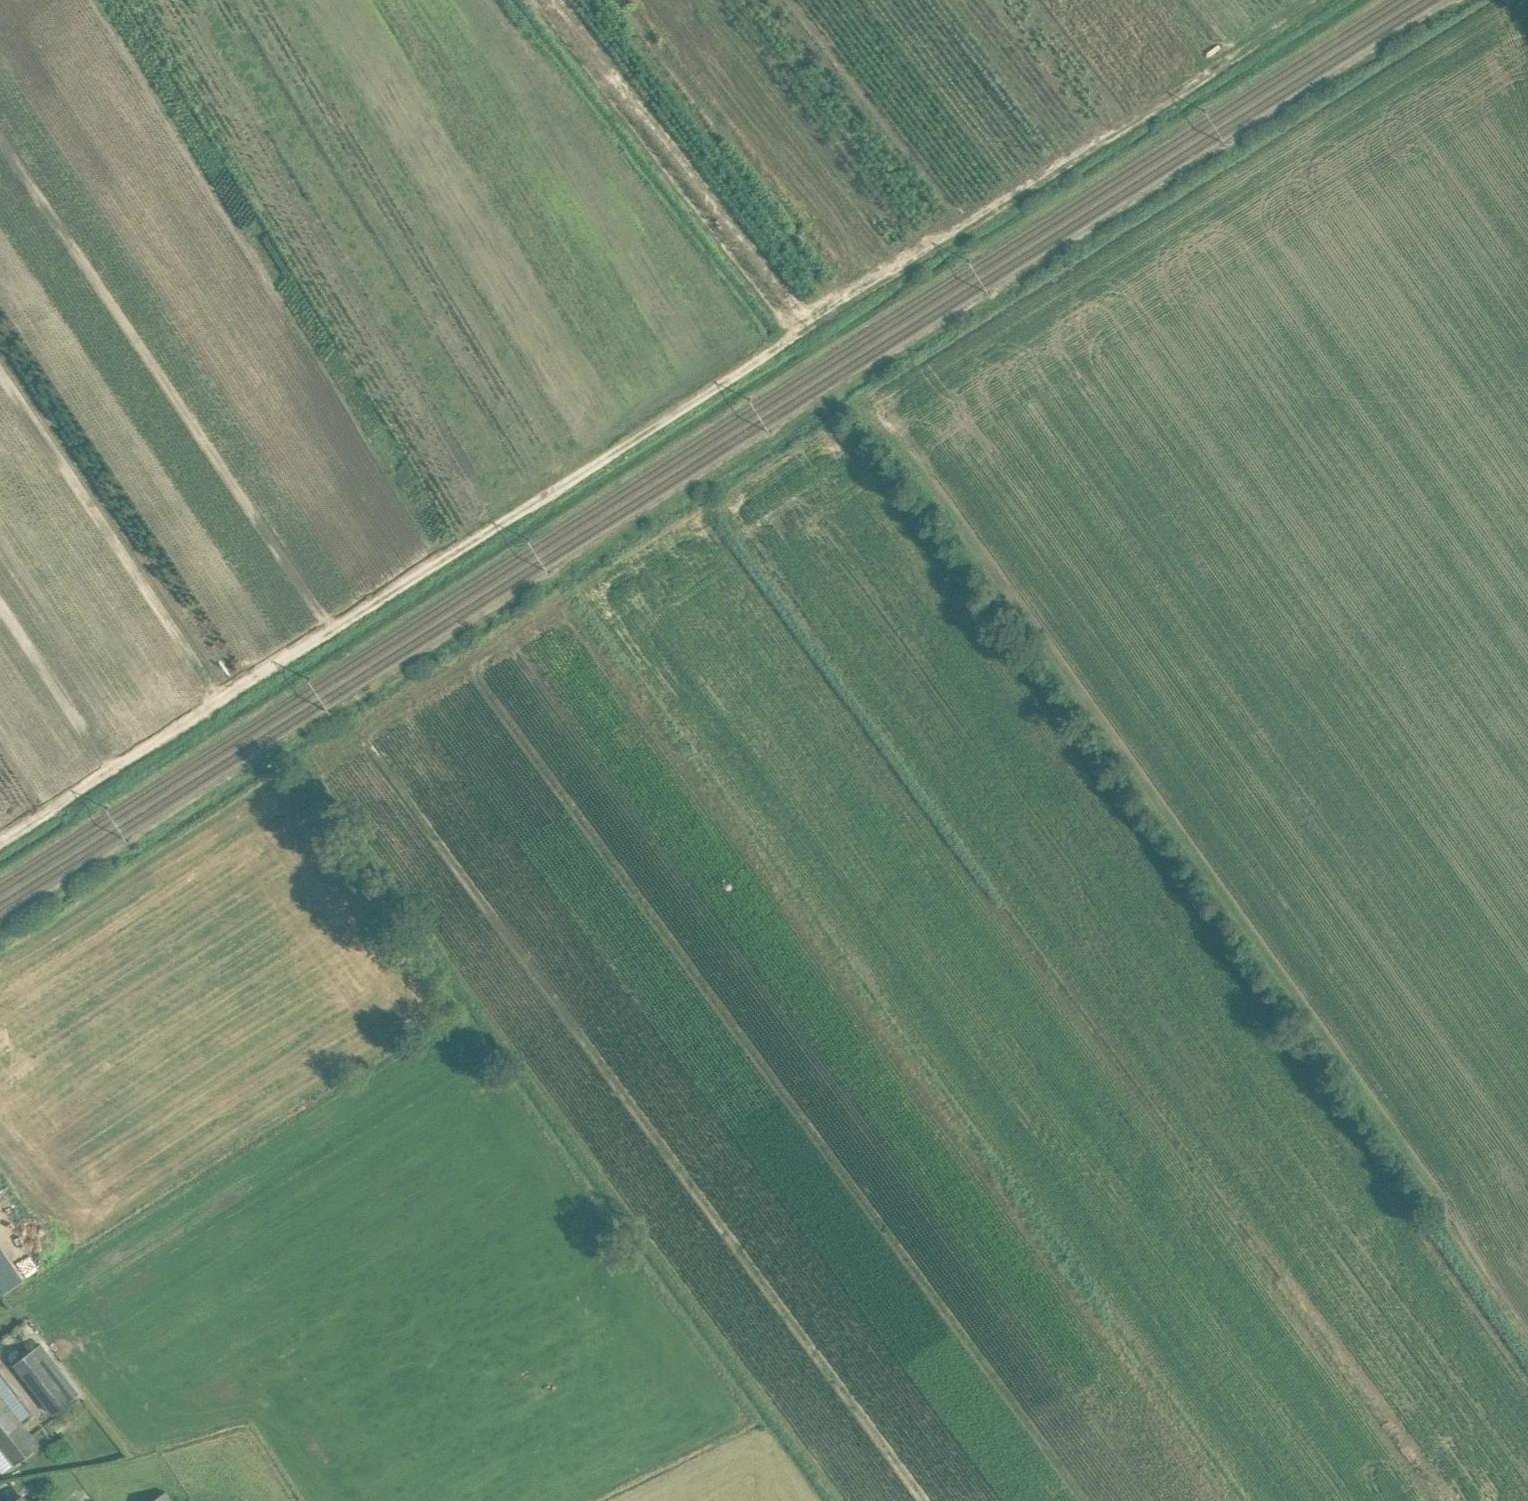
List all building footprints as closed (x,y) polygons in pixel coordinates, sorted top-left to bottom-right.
[(5,1292),(26,1279),(0,1237),(0,1285),(5,1292)] [(14,1364),(53,1414),(80,1393),(41,1343),(14,1364)] [(31,1451),(39,1445),(0,1395),(0,1444),(15,1463),(31,1451)] [(151,1500),(175,1500),(166,1490),(151,1500)]
